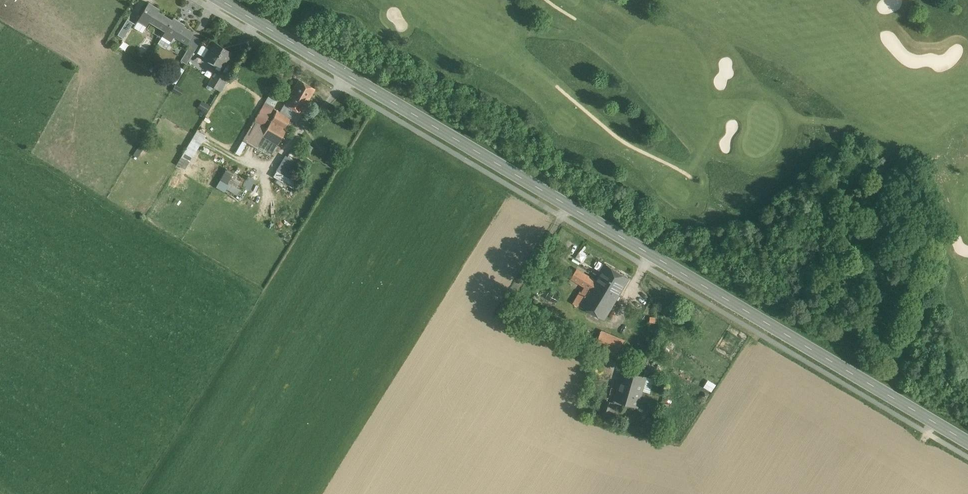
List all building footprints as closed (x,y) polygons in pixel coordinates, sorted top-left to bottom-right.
[(160,10),(148,3),(137,21),(146,26),(149,22),(165,32),(172,20),(159,12),(160,10)] [(185,25),(173,18),(172,20),(165,32),(162,36),(171,41),(174,37),(187,45),(194,33),(183,27),(185,25)] [(127,19),(121,29),(127,33),(133,23),(127,19)] [(127,33),(121,29),(118,35),(123,39),(127,33)] [(230,52),(214,42),(209,50),(211,51),(206,59),(221,68),(230,52)] [(195,49),(189,46),(181,61),(186,64),(195,49)] [(176,84),(184,69),(176,65),(169,80),(176,84)] [(224,75),(219,72),(214,80),(220,84),(224,75)] [(214,80),(211,79),(208,84),(216,89),(220,84),(214,80)] [(315,89),(299,80),(289,97),(295,100),(298,94),(309,100),(315,89)] [(273,88),(254,121),(267,128),(271,121),(277,111),(278,110),(273,107),(282,93),(273,88)] [(309,100),(298,94),(295,100),(289,97),(285,104),(301,114),(309,100)] [(301,114),(285,104),(280,113),(290,119),(296,122),(301,114)] [(280,113),(277,111),(271,121),(284,129),(290,119),(280,113)] [(267,128),(254,121),(242,140),(255,148),(262,136),(267,128)] [(284,129),(271,121),(267,128),(262,136),(277,145),(286,130),(284,129)] [(196,133),(177,164),(186,169),(205,138),(196,133)] [(276,144),(262,137),(256,147),(271,155),(276,144)] [(305,164),(287,154),(275,175),(293,185),(305,164)] [(216,186),(236,197),(246,179),(226,168),(216,186)] [(250,190),(255,179),(248,176),(242,187),(250,190)] [(630,279),(607,265),(596,282),(619,296),(630,279)] [(590,292),(596,282),(577,270),(572,279),(588,288),(587,291),(590,292)] [(596,282),(590,292),(582,306),(605,320),(619,296),(596,282)] [(623,344),(607,337),(608,334),(602,331),(597,344),(620,354),(623,344)] [(646,377),(624,370),(615,401),(637,408),(646,377)] [(704,387),(712,392),(716,384),(708,380),(704,387)] [(613,403),(607,401),(601,417),(608,419),(613,403)]
